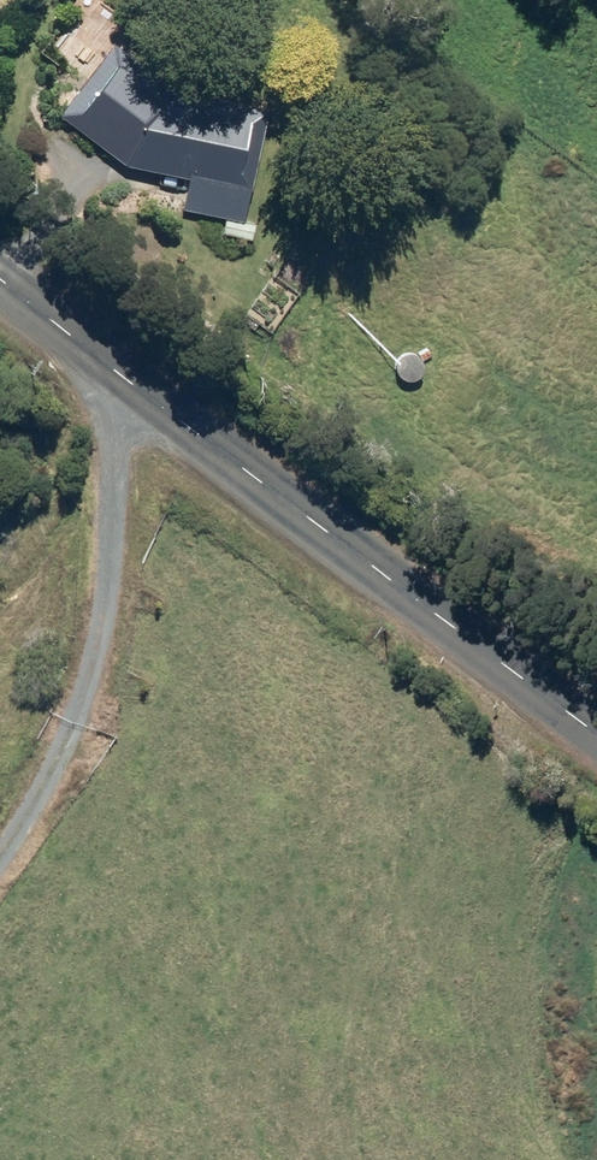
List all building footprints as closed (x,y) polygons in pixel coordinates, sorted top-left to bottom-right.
[(266,108),(175,88),(110,40),(56,114),(122,165),(183,177),(178,210),(222,217),(219,233),(249,239),(252,222),(243,220),(266,108)]
